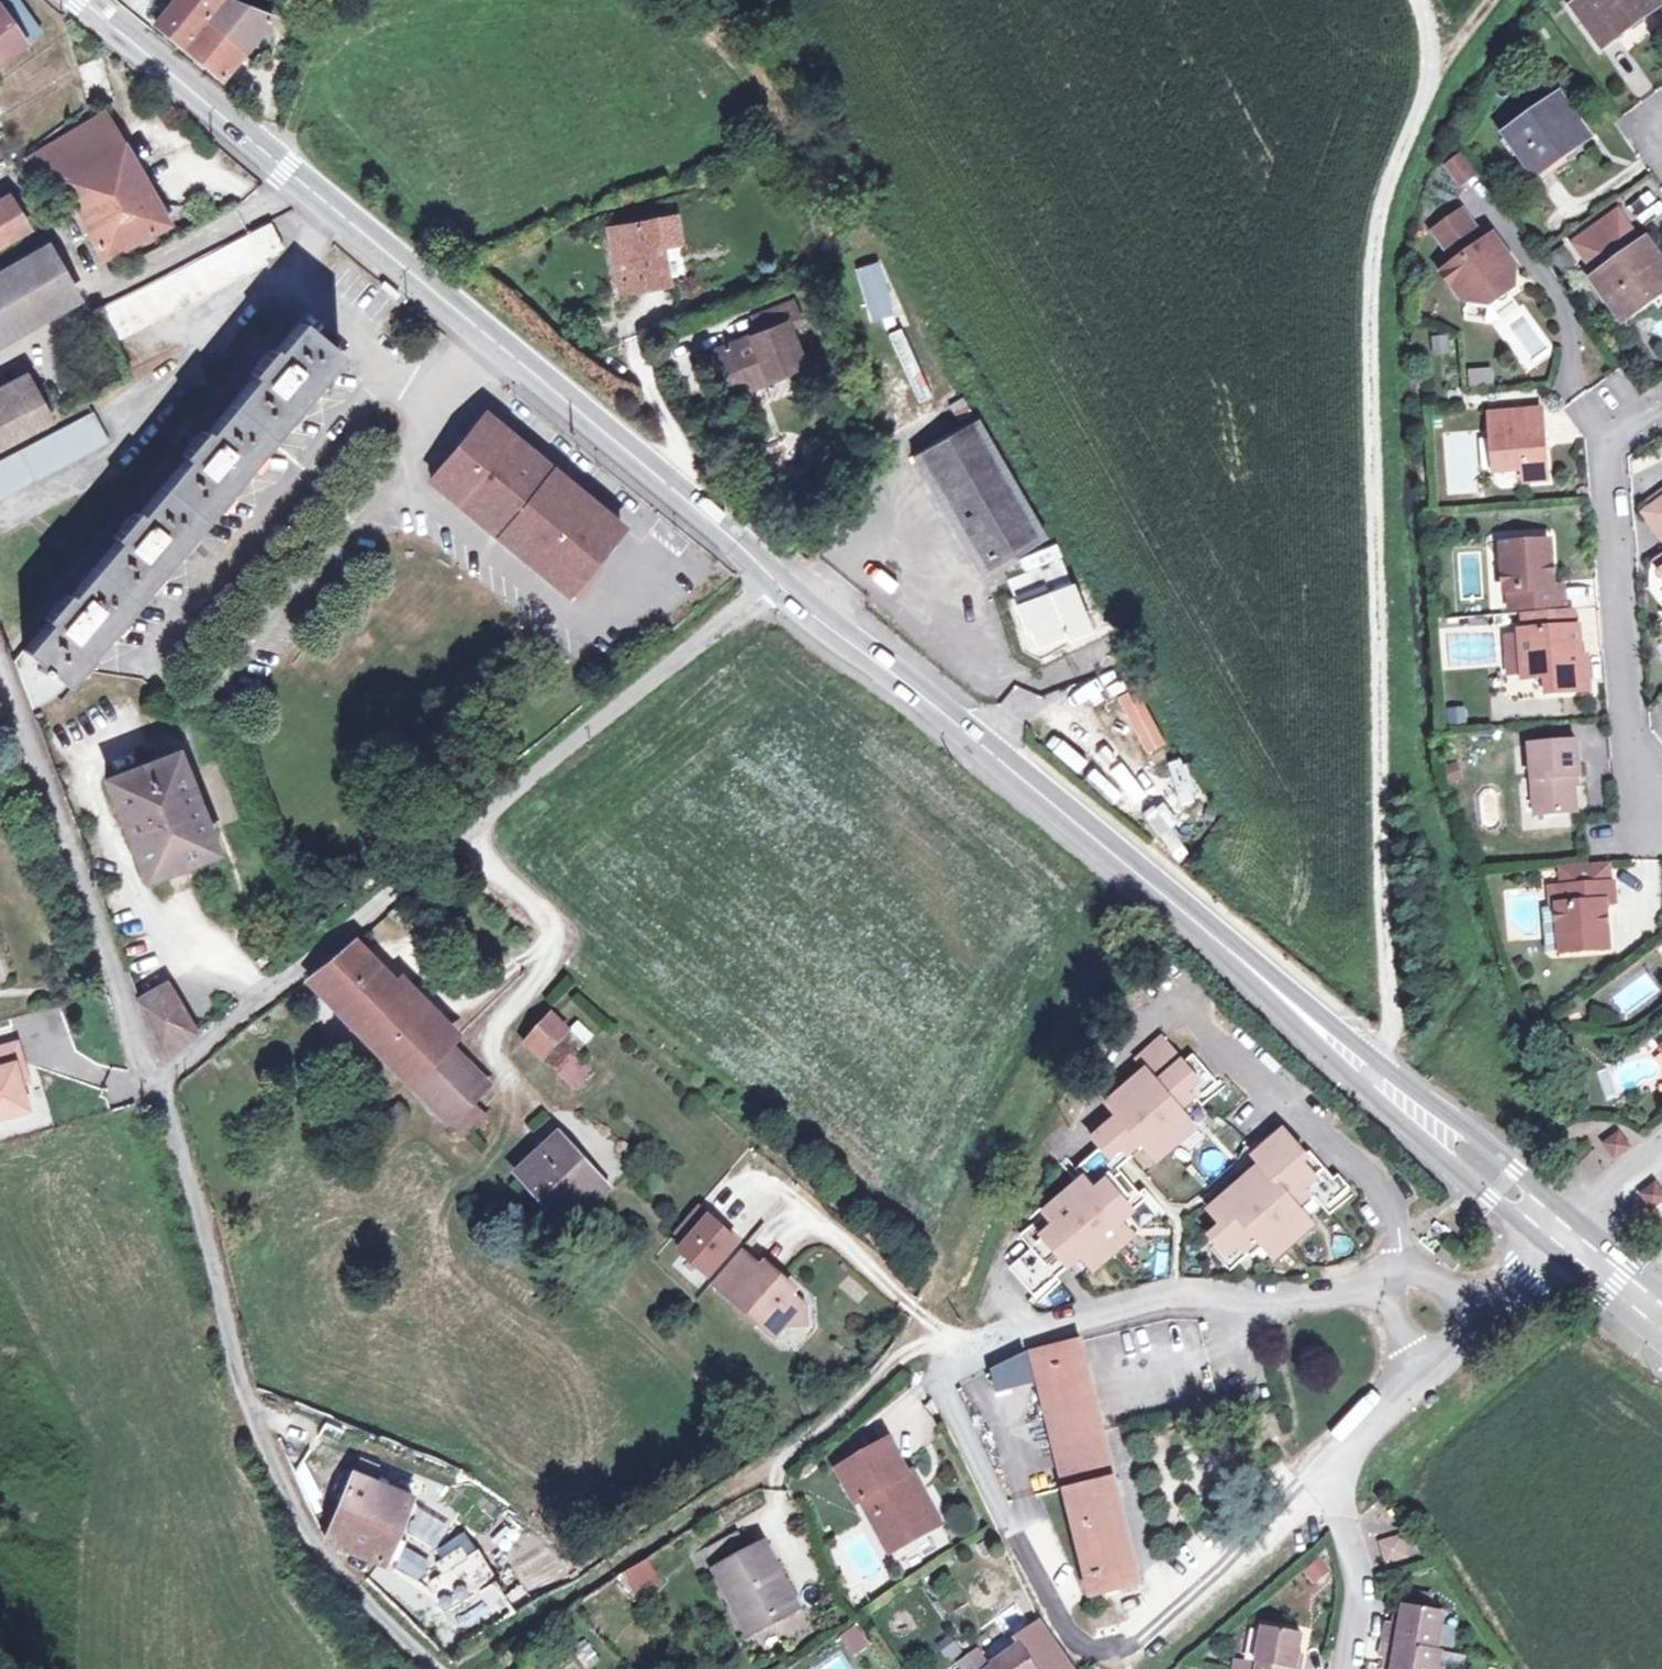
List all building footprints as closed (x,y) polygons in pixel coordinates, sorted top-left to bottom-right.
[(0,4),(0,64),(42,35),(18,0),(6,0),(0,4)] [(140,0),(121,0),(135,8),(140,0)] [(189,54),(217,21),(232,3),(221,0),(176,0),(155,27),(189,54)] [(1573,9),(1602,49),(1661,7),(1661,0),(1586,0),(1573,9)] [(232,3),(217,21),(249,47),(272,19),(232,3)] [(217,21),(189,54),(222,81),(249,47),(217,21)] [(1561,99),(1506,138),(1535,178),(1591,139),(1561,99)] [(104,115),(26,160),(43,196),(63,185),(103,260),(167,226),(104,115)] [(1461,156),(1446,167),(1461,187),(1476,177),(1461,156)] [(27,232),(7,198),(0,202),(0,247),(27,232)] [(281,241),(303,229),(292,209),(270,220),(281,241)] [(1620,212),(1602,225),(1626,259),(1644,246),(1620,212)] [(1462,213),(1433,232),(1456,265),(1443,274),(1462,303),(1490,307),(1514,289),(1505,276),(1515,268),(1493,237),(1484,243),(1462,213)] [(674,217),(608,228),(619,292),(666,284),(660,246),(679,243),(674,217)] [(100,313),(115,344),(267,266),(264,260),(283,250),(270,225),(100,313)] [(1574,245),(1598,279),(1593,282),(1623,323),(1652,301),(1661,294),(1661,261),(1649,242),(1644,246),(1626,259),(1602,225),(1574,245)] [(1563,248),(1546,260),(1558,277),(1575,265),(1563,248)] [(0,276),(0,342),(74,301),(46,250),(0,276)] [(868,326),(893,322),(883,262),(858,267),(868,326)] [(407,291),(390,280),(384,288),(401,299),(407,291)] [(1652,301),(1660,312),(1661,311),(1661,294),(1652,301)] [(761,334),(715,352),(724,377),(747,368),(754,390),(771,383),(770,380),(803,368),(788,327),(802,322),(794,302),(754,318),(761,334)] [(46,625),(12,667),(29,713),(50,700),(61,687),(64,688),(169,564),(242,479),(309,396),(340,358),(299,324),(275,354),(270,350),(247,377),(251,381),(205,436),(200,432),(177,461),(181,464),(137,517),(133,514),(111,539),(115,542),(69,598),(65,594),(41,621),(46,625)] [(1432,336),(1431,353),(1450,353),(1451,337),(1432,336)] [(747,368),(724,377),(733,398),(754,390),(747,368)] [(1493,369),(1468,370),(1469,393),(1494,392),(1493,369)] [(0,402),(0,449),(50,423),(31,386),(0,402)] [(1544,411),(1490,415),(1492,438),(1499,438),(1503,473),(1524,470),(1525,482),(1550,480),(1544,411)] [(0,462),(0,502),(109,444),(93,413),(0,462)] [(432,476),(428,481),(459,507),(512,443),(481,417),(467,433),(455,448),(432,476)] [(976,419),(911,457),(978,576),(1043,539),(976,419)] [(1499,438),(1492,438),(1495,473),(1503,473),(1499,438)] [(533,460),(512,443),(459,507),(569,596),(620,533),(579,499),(556,526),(510,488),(533,460)] [(579,499),(533,460),(510,488),(556,526),(579,499)] [(1646,515),(1661,536),(1661,503),(1646,515)] [(1548,541),(1501,545),(1507,593),(1517,592),(1519,610),(1564,606),(1561,587),(1553,588),(1552,574),(1549,574),(1549,566),(1551,566),(1548,541)] [(1059,561),(1008,581),(1015,598),(1007,601),(1022,651),(1037,661),(1054,654),(1051,646),(1087,633),(1059,561)] [(1517,592),(1507,593),(1509,611),(1519,610),(1517,592)] [(1572,610),(1544,613),(1544,616),(1545,629),(1574,626),(1572,610)] [(1544,616),(1521,618),(1523,632),(1519,632),(1519,634),(1522,676),(1523,678),(1545,676),(1547,693),(1590,689),(1586,657),(1581,658),(1578,626),(1574,626),(1545,629),(1544,616)] [(1519,634),(1504,635),(1508,677),(1522,676),(1519,634)] [(1058,707),(1093,691),(1087,679),(1052,695),(1058,707)] [(1145,754),(1165,743),(1135,686),(1115,697),(1145,754)] [(1578,740),(1529,744),(1535,814),(1577,811),(1574,789),(1573,776),(1579,776),(1581,775),(1578,740)] [(157,762),(106,782),(144,880),(216,855),(177,755),(157,762)] [(1198,812),(1209,804),(1175,761),(1164,770),(1198,812)] [(1612,884),(1569,887),(1570,903),(1560,904),(1556,904),(1562,953),(1610,949),(1608,927),(1605,927),(1605,917),(1608,917),(1606,904),(1615,903),(1612,884)] [(1570,903),(1569,887),(1558,888),(1560,904),(1570,903)] [(450,1046),(353,945),(307,982),(409,1087),(444,1053),(450,1046)] [(165,984),(138,1000),(160,1062),(195,1035),(165,984)] [(524,1045),(544,1064),(573,1033),(554,1014),(524,1045)] [(587,1046),(573,1033),(544,1064),(557,1077),(587,1046)] [(1117,1121),(1105,1131),(1124,1155),(1137,1144),(1141,1150),(1155,1166),(1196,1130),(1178,1109),(1190,1098),(1195,1104),(1219,1084),(1194,1056),(1185,1064),(1166,1040),(1138,1063),(1147,1074),(1106,1108),(1117,1121)] [(0,1047),(0,1119),(28,1112),(20,1084),(14,1065),(22,1062),(16,1043),(0,1047)] [(456,1065),(444,1053),(409,1087),(465,1142),(483,1124),(468,1108),(483,1093),(456,1065)] [(20,1084),(29,1081),(22,1062),(14,1065),(20,1084)] [(1124,1164),(1129,1161),(1124,1155),(1105,1131),(1099,1136),(1092,1142),(1100,1151),(1076,1171),(1086,1182),(1022,1238),(1031,1251),(1010,1269),(1034,1297),(1069,1268),(1063,1262),(1075,1252),(1080,1259),(1092,1273),(1133,1238),(1121,1224),(1116,1217),(1140,1197),(1117,1171),(1124,1164)] [(1263,1167),(1211,1213),(1223,1228),(1212,1238),(1227,1256),(1238,1246),(1242,1250),(1254,1240),(1260,1247),(1273,1261),(1314,1224),(1302,1210),(1295,1203),(1307,1193),(1313,1201),(1315,1198),(1327,1210),(1351,1189),(1339,1175),(1334,1179),(1310,1151),(1305,1156),(1285,1133),(1255,1158),(1263,1167)] [(1618,1135),(1604,1145),(1615,1160),(1630,1148),(1618,1135)] [(606,1190),(559,1141),(520,1177),(567,1228),(606,1190)] [(1137,1144),(1124,1155),(1129,1161),(1141,1150),(1137,1144)] [(1573,1166),(1588,1185),(1615,1164),(1601,1145),(1573,1166)] [(1642,1195),(1653,1209),(1661,1203),(1661,1193),(1656,1185),(1642,1195)] [(1295,1203),(1302,1210),(1313,1201),(1307,1193),(1295,1203)] [(1145,1204),(1140,1197),(1116,1217),(1121,1224),(1145,1204)] [(670,1235),(704,1268),(729,1243),(698,1212),(695,1209),(670,1235)] [(1238,1246),(1227,1256),(1236,1267),(1260,1247),(1254,1240),(1242,1250),(1238,1246)] [(750,1257),(744,1252),(716,1281),(776,1338),(787,1327),(804,1326),(804,1308),(790,1294),(794,1290),(765,1263),(761,1267),(750,1257)] [(1063,1262),(1069,1268),(1080,1259),(1075,1252),(1063,1262)] [(1082,1342),(1031,1353),(1039,1385),(1060,1482),(1112,1470),(1102,1430),(1091,1382),(1082,1342)] [(1021,1356),(988,1364),(995,1394),(1027,1387),(1021,1356)] [(893,1440),(841,1467),(857,1499),(864,1498),(888,1543),(907,1533),(916,1539),(939,1527),(898,1448),(893,1440)] [(1112,1470),(1060,1482),(1088,1596),(1114,1589),(1139,1583),(1116,1485),(1112,1470)] [(411,1498),(353,1474),(325,1542),(384,1566),(396,1535),(411,1498)] [(741,1531),(693,1556),(703,1578),(718,1570),(750,1632),(800,1607),(766,1545),(751,1552),(746,1541),(741,1531)] [(907,1533),(888,1543),(893,1552),(916,1539),(907,1533)] [(1401,1534),(1378,1541),(1385,1566),(1409,1559),(1401,1534)] [(406,1539),(396,1535),(384,1566),(393,1570),(406,1539)] [(406,1544),(398,1567),(416,1573),(424,1551),(406,1544)] [(460,1548),(435,1565),(442,1574),(429,1583),(448,1612),(497,1580),(477,1551),(467,1557),(460,1548)] [(1322,1558),(1303,1572),(1314,1586),(1332,1573),(1322,1558)] [(651,1561),(619,1575),(631,1603),(663,1589),(651,1561)] [(1409,1595),(1407,1605),(1433,1610),(1434,1600),(1409,1595)] [(1433,1610),(1407,1605),(1406,1616),(1405,1623),(1396,1621),(1389,1619),(1385,1640),(1439,1651),(1447,1612),(1433,1610)] [(1405,1623),(1406,1616),(1397,1615),(1396,1621),(1405,1623)] [(755,1638),(760,1650),(809,1629),(803,1617),(755,1638)] [(986,1668),(1073,1668),(1039,1621),(1014,1638),(1019,1645),(992,1665),(986,1668)] [(852,1656),(870,1648),(860,1626),(841,1634),(852,1656)] [(1258,1668),(1298,1668),(1301,1655),(1305,1635),(1266,1627),(1258,1668)] [(1385,1640),(1382,1661),(1397,1664),(1396,1668),(1442,1668),(1438,1667),(1441,1651),(1439,1651),(1385,1640)] [(970,1656),(980,1668),(986,1668),(992,1665),(980,1649),(970,1656)] [(1301,1655),(1298,1668),(1304,1668),(1307,1656),(1301,1655)] [(970,1656),(960,1662),(964,1668),(980,1668),(970,1656)] [(1253,1661),(1233,1658),(1231,1668),(1252,1668),(1253,1661)]
